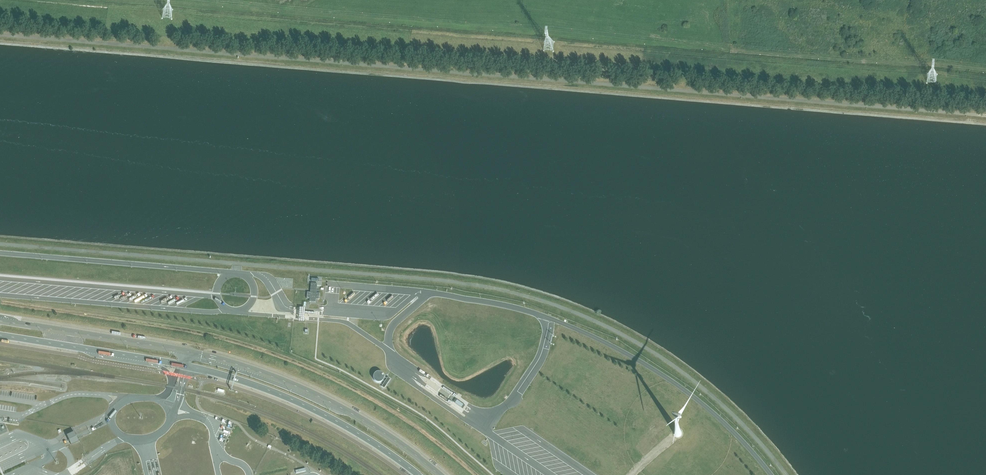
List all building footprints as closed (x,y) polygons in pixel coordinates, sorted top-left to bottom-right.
[(317,285),(311,284),(310,293),(307,293),(306,299),(309,299),(309,302),(315,303),(315,300),(319,300),(319,294),(316,294),(317,285)] [(371,382),(386,387),(390,376),(374,371),(371,382)] [(74,433),(67,436),(69,441),(71,446),(78,443),(76,438),(74,433)]
